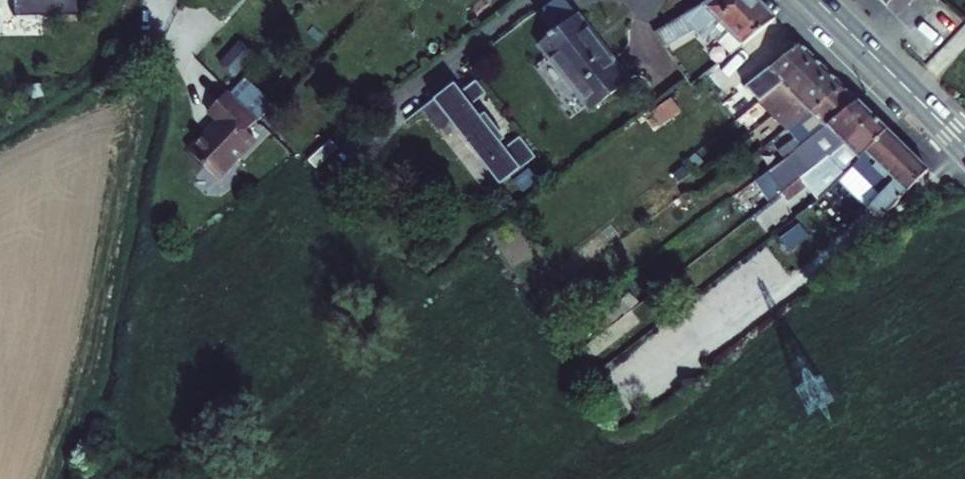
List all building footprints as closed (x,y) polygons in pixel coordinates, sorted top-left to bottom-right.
[(662,45),(692,27),(698,35),(702,32),(710,27),(718,36),(729,50),(771,18),(756,0),(705,0),(652,29),(662,45)] [(893,14),(909,0),(880,0),(893,14)] [(577,11),(536,42),(590,109),(632,77),(603,43),(577,11)] [(710,27),(702,32),(711,42),(718,36),(710,27)] [(238,39),(218,62),(233,76),(253,53),(238,39)] [(762,100),(774,89),(782,82),(813,56),(805,49),(798,42),(746,84),(762,100)] [(782,82),(796,96),(827,71),(819,63),(813,56),(782,82)] [(456,69),(440,81),(504,168),(536,145),(520,124),(504,135),(497,125),(501,122),(485,100),(480,103),(472,92),(488,80),(482,73),(477,67),(463,78),(456,69)] [(827,71),(796,96),(811,111),(842,85),(834,77),(827,71)] [(782,82),(774,89),(779,95),(767,106),(774,114),(787,103),(796,96),(782,82)] [(811,111),(826,125),(856,100),(849,92),(842,85),(811,111)] [(211,117),(184,146),(216,177),(253,138),(241,125),(251,113),(224,87),(203,109),(211,117)] [(779,95),(774,89),(762,100),(767,106),(779,95)] [(796,96),(787,103),(794,110),(781,121),(788,129),(801,118),(811,111),(796,96)] [(670,100),(654,113),(666,128),(682,116),(670,100)] [(843,143),(872,115),(865,109),(856,100),(826,125),(802,144),(784,158),(783,159),(798,178),(843,143)] [(794,110),(787,103),(774,114),(781,121),(794,110)] [(811,111),(801,118),(807,124),(795,136),(796,137),(802,144),(826,125),(811,111)] [(817,174),(826,186),(836,178),(852,166),(854,162),(858,158),(886,130),(879,123),(872,115),(843,143),(798,178),(804,183),(817,174)] [(807,124),(801,118),(788,129),(795,136),(807,124)] [(836,178),(876,218),(925,169),(903,147),(886,130),(858,158),(854,162),(852,166),(836,178)] [(802,144),(796,137),(778,152),(784,158),(802,144)] [(796,222),(776,238),(785,250),(805,234),(796,222)]
